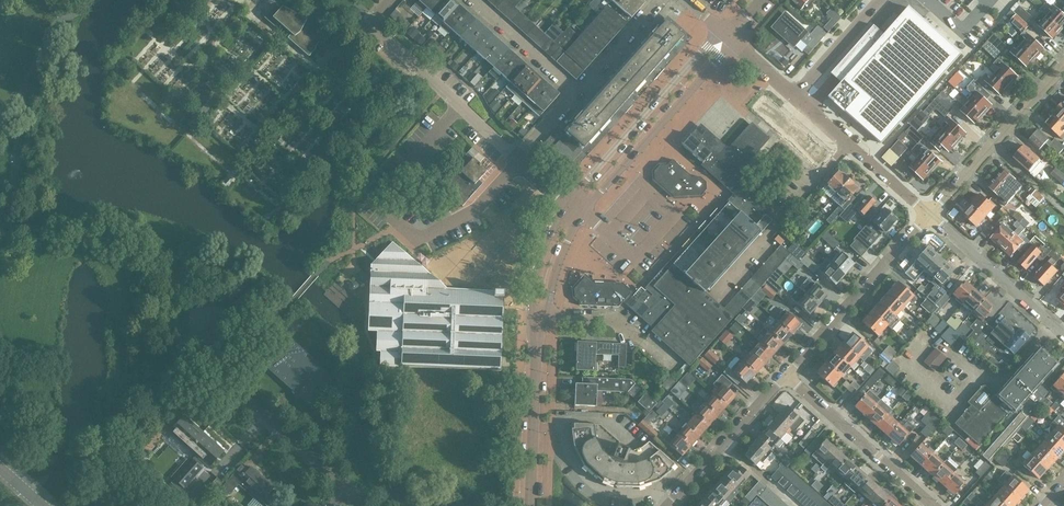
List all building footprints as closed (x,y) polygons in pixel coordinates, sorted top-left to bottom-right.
[(413,5),(422,13),(426,8),(433,0),(417,0),(413,5)] [(426,8),(434,15),(448,0),(433,0),(426,8)] [(434,15),(443,23),(459,4),(454,0),(448,0),(434,15)] [(491,4),(496,9),(504,0),(494,0),(491,4)] [(496,9),(501,13),(510,3),(506,0),(504,0),(496,9)] [(510,3),(515,8),(521,1),(520,0),(506,0),(510,3)] [(595,19),(615,37),(646,3),(642,0),(612,0),(608,5),(607,5),(595,19)] [(805,5),(809,9),(815,2),(812,0),(792,0),(802,9),(805,5)] [(521,1),(515,8),(520,12),(526,5),(521,1)] [(510,3),(501,13),(506,18),(515,8),(510,3)] [(1027,9),(1033,13),(1037,7),(1031,3),(1027,9)] [(448,34),(451,30),(467,12),(459,4),(443,23),(439,26),(448,34)] [(282,7),(280,9),(275,5),(264,18),(265,18),(262,21),(266,26),(269,22),(275,27),(279,23),(291,34),(288,38),(309,56),(316,48),(315,46),(324,37),(306,21),(307,20),(282,7)] [(1020,5),(1014,12),(1027,23),(1033,17),(1020,5)] [(1048,16),(1063,30),(1063,28),(1063,14),(1054,5),(1050,9),(1053,11),(1048,16)] [(946,70),(962,53),(909,7),(885,35),(875,25),(832,73),(842,83),(830,97),(881,143),(899,123),(901,121),(944,72),(946,70)] [(515,8),(506,18),(511,22),(520,12),(515,8)] [(824,28),(829,32),(842,18),(832,8),(827,14),(833,19),(824,28)] [(467,12),(451,30),(459,38),(476,19),(467,12)] [(520,12),(511,22),(516,27),(525,17),(520,12)] [(797,45),(801,40),(808,46),(804,50),(809,55),(819,43),(827,34),(819,26),(811,35),(809,32),(797,21),(795,23),(785,14),(773,27),(784,37),(786,35),(797,45)] [(1044,48),(1028,33),(1026,31),(1030,26),(1027,23),(1016,14),(1010,22),(1023,33),(1021,35),(1026,39),(1022,44),(1037,58),(1042,53),(1041,52),(1044,48)] [(1053,38),(1057,34),(1058,35),(1063,30),(1048,16),(1043,22),(1041,19),(1037,24),(1053,38)] [(525,17),(516,27),(521,31),(530,21),(525,17)] [(476,19),(459,38),(468,45),(484,27),(476,19)] [(579,36),(564,52),(564,53),(569,58),(574,62),(579,67),(584,71),(615,37),(595,19),(579,36)] [(565,30),(563,33),(564,33),(555,43),(555,44),(560,48),(564,52),(579,36),(574,32),(580,25),(574,20),(568,27),(566,25),(563,29),(565,30)] [(530,21),(521,31),(526,36),(535,26),(530,21)] [(666,21),(583,114),(576,108),(548,139),(552,142),(542,153),(542,159),(559,174),(563,174),(686,36),(674,25),(673,27),(666,21)] [(541,24),(538,28),(540,30),(544,34),(547,30),(541,24)] [(553,24),(547,30),(544,34),(545,35),(550,39),(555,43),(564,33),(563,33),(553,24)] [(535,26),(526,36),(531,40),(540,30),(538,28),(535,26)] [(484,27),(468,45),(476,52),(492,34),(484,27)] [(417,33),(411,28),(406,33),(412,38),(417,33)] [(540,30),(531,40),(536,44),(545,35),(544,34),(540,30)] [(413,39),(420,45),(424,40),(418,34),(413,39)] [(492,34),(476,52),(484,60),(501,42),(492,34)] [(994,34),(988,40),(1001,52),(1007,46),(994,34)] [(545,35),(536,44),(541,49),(550,39),(545,35)] [(550,39),(541,49),(546,54),(555,44),(555,43),(550,39)] [(995,59),(1001,52),(988,40),(982,47),(995,59)] [(501,42),(484,60),(492,67),(509,49),(501,42)] [(555,44),(546,54),(551,58),(560,48),(555,44)] [(1027,67),(1031,62),(1032,63),(1037,58),(1022,44),(1017,50),(1015,48),(1011,52),(1027,67)] [(560,48),(551,58),(556,62),(564,53),(564,52),(560,48)] [(509,49),(492,67),(501,75),(517,57),(509,49)] [(564,53),(556,62),(561,67),(569,58),(564,53)] [(517,57),(501,75),(509,82),(525,64),(517,57)] [(569,58),(561,67),(566,71),(574,62),(569,58)] [(1018,77),(1002,62),(998,58),(993,64),(1000,69),(996,73),(1011,87),(1016,82),(1014,81),(1018,77)] [(574,62),(566,71),(571,76),(579,67),(574,62)] [(525,64),(509,82),(509,83),(505,87),(513,94),(534,72),(525,64)] [(579,67),(571,76),(576,80),(584,71),(579,67)] [(958,88),(965,76),(956,71),(949,82),(958,88)] [(534,72),(513,94),(522,102),(542,79),(534,72)] [(991,79),(989,77),(986,75),(983,78),(981,76),(976,81),(990,93),(994,88),(1002,95),(1005,91),(1006,92),(1011,87),(996,73),(991,79)] [(542,79),(522,102),(530,109),(550,87),(542,79)] [(993,105),(985,98),(990,93),(976,81),(974,80),(968,87),(968,90),(972,94),(967,99),(970,101),(985,115),(990,110),(989,109),(993,105)] [(550,87),(530,109),(539,117),(543,113),(559,94),(550,87)] [(494,89),(485,99),(489,102),(498,92),(494,89)] [(985,115),(970,101),(965,107),(956,98),(954,101),(943,91),(937,98),(950,110),(954,105),(959,109),(976,123),(980,119),(981,120),(985,115)] [(761,117),(754,124),(767,137),(775,129),(816,167),(822,159),(825,162),(832,155),(764,94),(751,108),(761,117)] [(937,98),(931,104),(944,116),(950,110),(937,98)] [(203,117),(212,107),(203,99),(194,109),(203,117)] [(1061,105),(1058,109),(1059,109),(1054,115),(1063,124),(1063,108),(1061,105)] [(1054,115),(1046,123),(1063,140),(1063,124),(1054,115)] [(949,124),(944,130),(959,143),(964,138),(963,137),(966,133),(950,118),(947,122),(949,124)] [(929,126),(924,121),(920,125),(925,130),(929,126)] [(754,124),(733,148),(746,161),(767,137),(754,124)] [(924,137),(912,126),(906,133),(918,144),(924,137)] [(680,145),(684,148),(701,164),(710,154),(704,148),(713,138),(701,127),(692,137),(689,135),(680,145)] [(522,130),(517,135),(522,139),(527,134),(522,130)] [(949,152),(953,147),(954,148),(959,143),(944,130),(940,135),(937,133),(933,137),(949,152)] [(1063,149),(1063,146),(1056,139),(1052,142),(1049,139),(1050,139),(1039,130),(1030,140),(1040,150),(1047,142),(1059,154),(1063,149)] [(728,152),(719,144),(713,138),(704,148),(710,154),(701,164),(725,185),(746,161),(733,148),(728,152)] [(908,148),(899,140),(890,150),(900,158),(908,148)] [(1042,160),(1025,145),(1014,158),(1031,173),(1042,160)] [(923,152),(918,158),(933,171),(938,166),(937,165),(941,161),(925,146),(921,150),(923,152)] [(487,171),(467,153),(444,179),(468,200),(482,184),(479,180),(487,171)] [(913,163),(911,161),(909,159),(905,162),(924,180),(928,175),(929,176),(933,171),(918,158),(913,163)] [(693,178),(673,160),(668,166),(659,167),(654,172),(655,180),(660,184),(668,185),(668,193),(674,198),(701,196),(706,191),(706,182),(700,177),(693,178)] [(1063,186),(1063,175),(1056,168),(1051,174),(1063,186)] [(1004,169),(997,178),(1018,197),(1021,195),(1014,189),(1010,186),(1016,180),(1023,187),(1027,191),(1027,190),(1029,192),(1033,187),(1015,171),(1011,175),(1004,169)] [(839,171),(824,187),(821,190),(831,199),(836,194),(849,180),(839,171)] [(1018,197),(997,178),(989,187),(1001,197),(1007,190),(1010,193),(1009,194),(1016,200),(1018,197)] [(849,180),(836,194),(842,200),(840,201),(837,204),(839,206),(826,221),(831,226),(839,217),(851,203),(848,201),(858,189),(849,180)] [(740,190),(729,202),(762,232),(770,222),(766,219),(773,211),(764,202),(742,183),(738,188),(740,190)] [(1046,198),(1036,190),(1032,195),(1042,203),(1046,198)] [(981,195),(973,204),(987,217),(995,207),(981,195)] [(863,196),(854,206),(851,203),(839,217),(847,224),(858,211),(863,215),(875,202),(869,196),(867,199),(863,196)] [(762,232),(729,202),(721,211),(754,240),(762,232)] [(987,217),(973,204),(964,214),(978,226),(987,217)] [(1003,208),(999,212),(1004,217),(1008,212),(1003,208)] [(885,209),(879,215),(877,213),(853,240),(854,241),(849,247),(861,257),(866,251),(861,246),(878,227),(884,232),(896,219),(885,209)] [(754,240),(721,211),(713,220),(746,249),(754,240)] [(1004,224),(1012,216),(1008,212),(1004,217),(1000,222),(1004,225),(1004,224)] [(1018,212),(1013,217),(1017,221),(1020,223),(1025,218),(1018,212)] [(746,249),(713,220),(705,228),(738,258),(746,249)] [(1022,225),(1020,223),(1017,221),(1013,225),(1018,229),(1022,225)] [(992,238),(1002,247),(1014,234),(1004,224),(1004,225),(992,238)] [(1014,234),(1002,247),(1013,256),(1025,242),(1018,237),(1026,228),(1022,225),(1014,234)] [(987,236),(992,231),(987,227),(983,232),(987,236)] [(738,258),(705,228),(698,237),(731,267),(738,258)] [(840,244),(826,232),(821,238),(834,250),(840,244)] [(731,267),(698,237),(682,255),(715,285),(731,267)] [(369,303),(368,331),(377,331),(376,351),(380,351),(380,366),(500,371),(501,368),(501,357),(503,296),(504,292),(501,292),(477,291),(475,290),(463,290),(444,289),(439,284),(441,282),(434,276),(432,278),(392,242),(370,266),(370,272),(377,273),(376,303),(369,303)] [(1030,242),(1024,249),(1027,252),(1018,262),(1027,269),(1037,258),(1042,262),(1048,256),(1052,251),(1046,245),(1044,247),(1042,245),(1038,250),(1034,245),(1030,242)] [(790,254),(780,245),(777,249),(787,258),(790,254)] [(928,248),(910,268),(904,274),(913,282),(924,270),(937,256),(928,248)] [(787,258),(777,249),(772,254),(782,263),(787,258)] [(1060,258),(1052,251),(1048,256),(1051,259),(1035,277),(1045,286),(1058,271),(1053,267),(1060,258)] [(841,252),(831,263),(844,275),(854,264),(841,252)] [(782,263),(772,254),(768,259),(778,268),(782,263)] [(715,285),(682,255),(673,264),(706,294),(707,293),(709,294),(710,293),(710,292),(710,290),(715,285)] [(819,267),(805,255),(800,261),(813,273),(819,267)] [(803,265),(793,256),(788,261),(798,270),(803,265)] [(937,256),(924,270),(929,274),(925,279),(929,283),(932,280),(934,278),(946,264),(937,256)] [(778,268),(768,259),(763,264),(773,273),(778,268)] [(835,285),(844,275),(831,263),(822,274),(835,285)] [(723,309),(706,294),(673,264),(652,288),(661,296),(713,340),(733,318),(723,309)] [(773,273),(763,264),(759,269),(769,278),(773,273)] [(946,264),(934,278),(938,283),(935,286),(939,290),(929,300),(935,306),(946,294),(945,294),(946,293),(941,288),(951,277),(949,275),(953,271),(946,264)] [(769,278),(759,269),(755,274),(765,283),(769,278)] [(765,283),(755,274),(750,278),(760,287),(764,283),(765,283)] [(827,294),(816,284),(808,277),(799,287),(818,305),(827,294)] [(760,287),(750,278),(746,283),(756,292),(759,288),(760,287)] [(781,289),(771,280),(769,278),(765,283),(764,283),(776,294),(781,289)] [(953,294),(963,303),(975,290),(965,282),(961,286),(960,285),(953,294)] [(756,292),(746,283),(742,288),(751,297),(756,292)] [(776,294),(764,283),(760,287),(759,288),(761,290),(761,291),(771,300),(776,294)] [(898,283),(889,293),(904,306),(909,300),(913,304),(917,300),(914,297),(898,283)] [(592,285),(580,285),(574,291),(575,296),(579,301),(579,306),(591,306),(592,285)] [(610,286),(592,285),(591,306),(609,307),(610,286)] [(925,288),(921,285),(917,290),(920,293),(925,288)] [(622,286),(610,286),(609,307),(618,307),(631,294),(622,286)] [(809,315),(818,305),(799,287),(790,297),(809,315)] [(751,297),(742,288),(737,293),(747,302),(751,297)] [(975,290),(963,303),(972,312),(984,298),(975,290)] [(747,302),(737,293),(732,298),(742,307),(747,302)] [(904,306),(889,293),(880,302),(895,316),(900,310),(901,311),(905,307),(904,306)] [(648,301),(641,294),(630,306),(637,313),(648,301)] [(946,294),(935,306),(938,308),(934,313),(936,315),(951,298),(946,294)] [(641,318),(654,329),(693,363),(713,340),(661,296),(641,318)] [(742,307),(732,298),(728,303),(738,312),(742,307)] [(935,306),(929,300),(929,301),(927,298),(920,306),(931,316),(934,313),(938,308),(935,306)] [(993,307),(984,298),(972,312),(978,317),(970,327),(973,330),(964,340),(970,345),(988,325),(983,320),(991,312),(990,311),(993,307)] [(895,316),(880,302),(871,312),(886,325),(891,330),(900,320),(895,316)] [(738,312),(728,303),(723,309),(733,318),(738,312)] [(754,310),(750,306),(745,312),(749,315),(754,310)] [(783,318),(778,323),(791,335),(801,325),(785,311),(780,315),(783,318)] [(749,315),(745,312),(740,317),(744,321),(749,315)] [(886,325),(871,312),(862,322),(878,336),(882,332),(881,331),(886,325)] [(934,313),(926,322),(933,328),(936,328),(942,321),(934,313)] [(920,329),(925,323),(920,318),(914,324),(920,329)] [(1006,318),(987,339),(998,350),(1018,329),(1015,327),(1016,326),(1016,323),(1012,319),(1009,319),(1008,320),(1006,318)] [(961,325),(955,319),(949,326),(955,332),(961,325)] [(778,323),(769,333),(782,345),(791,335),(778,323)] [(736,330),(732,326),(727,331),(732,335),(736,330)] [(1018,329),(998,350),(1009,359),(1028,338),(1018,329)] [(732,335),(727,331),(722,337),(726,340),(732,335)] [(769,333),(760,343),(774,355),(782,345),(769,333)] [(852,333),(843,343),(858,357),(863,351),(865,352),(868,348),(852,333)] [(290,338),(265,366),(297,395),(322,367),(290,338)] [(626,345),(577,343),(576,371),(594,371),(595,354),(618,355),(617,367),(625,368),(626,345)] [(760,343),(751,353),(765,365),(774,355),(760,343)] [(858,357),(843,343),(834,353),(849,367),(854,361),(855,362),(859,358),(858,357)] [(884,351),(892,359),(897,354),(888,346),(884,351)] [(935,370),(947,357),(936,347),(924,360),(935,370)] [(1019,408),(1020,408),(1022,410),(982,456),(990,463),(993,459),(999,453),(1003,448),(1012,438),(1016,433),(1026,423),(1030,418),(1039,408),(1043,403),(1043,402),(1045,400),(1043,398),(1048,392),(1040,385),(1058,365),(1039,348),(996,396),(994,394),(978,412),(971,405),(954,424),(979,446),(1010,411),(1014,414),(1019,408)] [(719,359),(709,350),(704,356),(714,365),(719,359)] [(883,362),(880,365),(880,366),(884,369),(892,359),(884,351),(878,357),(883,362)] [(751,353),(743,363),(742,363),(756,375),(765,365),(751,353)] [(849,367),(834,353),(825,363),(841,376),(842,377),(845,373),(844,372),(849,367)] [(707,372),(712,366),(702,358),(697,364),(707,372)] [(892,361),(884,369),(893,376),(899,369),(899,366),(892,361)] [(742,363),(734,373),(731,370),(728,368),(723,374),(737,386),(742,381),(746,385),(756,375),(742,363)] [(841,376),(825,363),(816,373),(833,387),(837,383),(836,382),(841,376)] [(873,370),(867,365),(863,369),(869,374),(873,370)] [(871,389),(885,373),(880,368),(865,384),(871,389)] [(1052,386),(1050,388),(1054,392),(1056,390),(1062,395),(1063,393),(1063,373),(1052,386)] [(895,382),(887,375),(883,380),(891,387),(895,382)] [(669,376),(661,385),(668,391),(676,381),(669,376)] [(627,394),(635,384),(630,380),(582,377),(581,384),(575,384),(574,406),(596,407),(597,392),(627,394)] [(679,382),(683,386),(688,380),(684,377),(679,382)] [(850,384),(855,389),(859,385),(853,380),(850,384)] [(851,393),(855,389),(850,384),(846,381),(842,385),(851,393)] [(675,388),(679,391),(683,386),(679,382),(675,388)] [(718,390),(714,395),(727,407),(736,396),(720,382),(716,387),(718,390)] [(902,398),(907,392),(902,388),(897,393),(902,398)] [(866,416),(880,400),(869,390),(855,406),(866,416)] [(907,402),(911,396),(913,394),(908,390),(907,392),(902,398),(907,402)] [(649,413),(655,406),(657,404),(645,393),(637,402),(649,413)] [(714,395),(705,405),(718,417),(727,407),(714,395)] [(662,402),(666,406),(671,400),(666,397),(662,402)] [(891,410),(880,400),(866,416),(877,426),(887,415),(891,410)] [(662,402),(657,407),(661,411),(666,406),(662,402)] [(1053,411),(1049,408),(1046,405),(1043,403),(1039,408),(1048,417),(1053,411)] [(705,405),(696,415),(709,427),(718,417),(705,405)] [(787,406),(777,417),(789,428),(791,430),(796,425),(793,423),(799,417),(787,406)] [(921,433),(936,416),(930,410),(920,421),(926,426),(920,433),(921,433)] [(696,415),(687,425),(700,437),(709,427),(696,415)] [(887,415),(877,426),(888,436),(900,421),(899,422),(894,418),(893,420),(887,415)] [(926,438),(940,423),(942,421),(936,416),(921,433),(926,438)] [(1055,431),(1051,436),(1049,435),(1063,449),(1063,422),(1057,416),(1049,426),(1055,431)] [(208,467),(222,452),(183,417),(169,433),(195,456),(191,461),(190,460),(173,479),(184,489),(200,470),(199,469),(204,464),(208,467)] [(789,428),(777,417),(768,428),(779,439),(789,428)] [(1035,423),(1030,418),(1026,423),(1031,428),(1035,423)] [(659,434),(643,420),(638,426),(653,440),(659,434)] [(900,421),(888,436),(899,446),(909,434),(914,428),(908,422),(905,426),(900,421)] [(633,450),(618,444),(619,443),(620,442),(600,425),(573,424),(573,429),(571,429),(573,446),(581,461),(582,461),(582,460),(583,460),(589,467),(588,468),(587,469),(601,481),(601,480),(602,478),(616,484),(615,486),(614,486),(614,487),(633,487),(633,486),(633,485),(642,483),(643,485),(642,485),(643,486),(659,480),(672,470),(672,469),(671,469),(670,468),(674,464),(649,442),(641,448),(633,450)] [(687,425),(678,435),(691,447),(700,437),(687,425)] [(802,440),(808,444),(816,434),(808,427),(803,433),(805,436),(802,440)] [(779,439),(768,428),(758,439),(770,449),(779,439)] [(668,435),(673,440),(669,445),(682,457),(691,447),(678,435),(673,430),(668,435)] [(1022,438),(1016,433),(1012,438),(1018,443),(1022,438)] [(1042,446),(1056,459),(1063,451),(1063,449),(1049,435),(1046,439),(1047,440),(1042,446)] [(958,438),(953,443),(958,447),(963,442),(958,438)] [(770,449),(758,439),(748,450),(750,451),(745,457),(755,465),(760,460),(763,463),(773,452),(770,449)] [(798,444),(803,449),(808,444),(802,440),(798,444)] [(821,446),(814,441),(805,452),(810,456),(814,451),(815,452),(811,456),(822,466),(826,462),(827,462),(837,450),(826,441),(821,446)] [(963,442),(958,447),(962,451),(967,446),(963,442)] [(921,466),(932,454),(934,452),(929,447),(927,450),(921,444),(910,456),(921,466)] [(1036,451),(1032,455),(1033,456),(1047,469),(1056,459),(1042,446),(1037,452),(1036,451)] [(1003,448),(999,453),(1008,462),(1013,456),(1003,448)] [(836,473),(847,460),(837,450),(827,462),(821,469),(825,472),(829,467),(836,473)] [(1008,462),(999,453),(993,459),(1003,468),(1008,462)] [(932,454),(921,466),(932,476),(943,464),(932,454)] [(1038,479),(1047,469),(1033,456),(1028,461),(1027,460),(1023,465),(1038,479)] [(787,457),(783,461),(788,466),(792,462),(787,457)] [(858,469),(847,460),(836,473),(841,478),(843,476),(848,481),(858,469)] [(943,486),(954,474),(957,470),(946,460),(943,464),(932,476),(943,486)] [(787,468),(788,466),(783,461),(779,465),(781,467),(772,478),(784,489),(796,476),(787,468)] [(990,467),(985,462),(975,473),(980,478),(990,467)] [(816,464),(811,470),(816,474),(821,469),(816,464)] [(231,477),(221,488),(229,495),(240,482),(267,505),(268,505),(274,499),(269,494),(273,488),(250,468),(246,472),(240,467),(231,477)] [(733,467),(723,479),(734,489),(738,484),(740,486),(746,480),(751,474),(742,467),(738,472),(733,467)] [(868,479),(858,469),(848,481),(852,485),(851,486),(857,492),(868,479)] [(989,473),(986,477),(990,482),(994,478),(989,473)] [(954,474),(943,486),(954,496),(965,484),(954,474)] [(1028,491),(1013,476),(1009,474),(1005,479),(1009,483),(1005,487),(1020,500),(1028,491)] [(793,496),(805,483),(796,476),(784,489),(793,496)] [(818,491),(824,485),(817,478),(811,485),(818,491)] [(734,489),(723,479),(713,489),(724,500),(734,489)] [(879,488),(868,479),(857,492),(862,496),(863,495),(869,500),(879,488)] [(766,488),(759,482),(744,498),(750,503),(756,495),(759,497),(768,488),(767,487),(766,488)] [(802,505),(814,492),(805,483),(793,496),(802,505)] [(837,483),(832,488),(837,493),(842,487),(837,483)] [(1001,484),(993,493),(996,497),(1006,505),(1014,505),(1020,500),(1005,487),(1001,484)] [(842,487),(837,493),(841,496),(846,491),(842,487)] [(765,503),(773,493),(768,488),(759,497),(765,503)] [(879,488),(869,500),(873,503),(872,505),(873,505),(882,505),(889,497),(879,488)] [(713,489),(703,500),(709,505),(726,505),(728,503),(724,500),(713,489)] [(962,503),(965,505),(969,505),(976,498),(976,497),(980,493),(975,489),(962,503)] [(824,501),(814,492),(802,505),(804,505),(820,505),(824,501)] [(779,499),(773,493),(765,503),(768,505),(773,505),(779,499)] [(889,497),(882,505),(899,505),(889,497)] [(986,505),(1006,505),(996,497),(991,503),(990,502),(986,505)] [(744,498),(740,502),(744,505),(747,505),(750,503),(744,498)]
